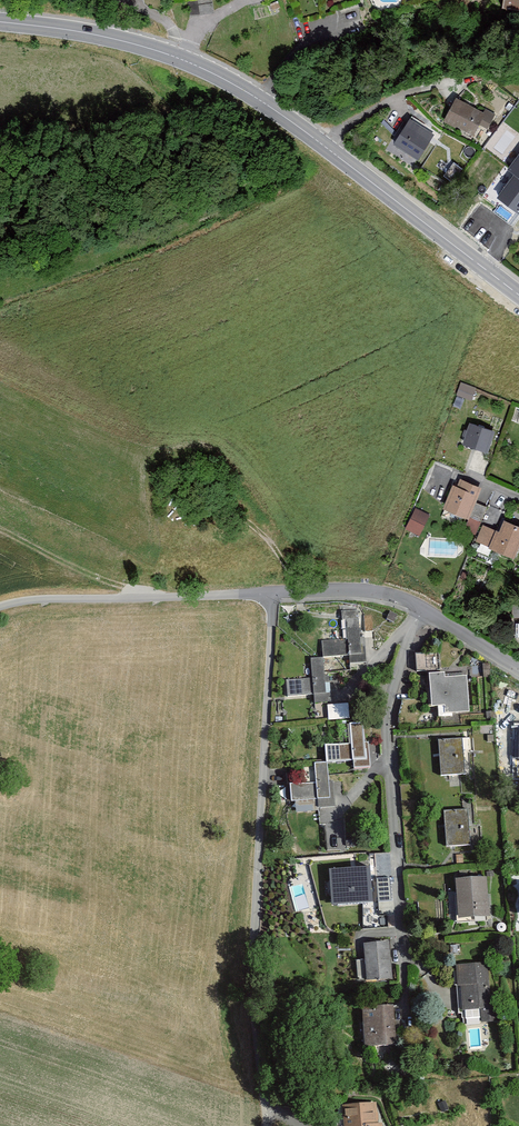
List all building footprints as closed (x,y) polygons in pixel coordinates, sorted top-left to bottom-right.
[(503,13),(518,14),(518,0),(505,0),(503,13)] [(499,115),(460,96),(448,121),(478,136),(483,125),(492,129),(499,115)] [(437,134),(412,120),(398,144),(424,158),(437,134)] [(509,168),(515,172),(518,175),(518,154),(509,168)] [(515,172),(496,198),(518,215),(518,214),(518,175),(515,172)] [(476,388),(461,382),(456,394),(472,400),(476,388)] [(495,430),(469,422),(462,444),(488,452),(495,430)] [(482,487),(459,478),(457,485),(454,484),(444,506),(470,517),(482,487)] [(429,514),(414,507),(405,527),(419,534),(429,514)] [(480,523),(473,539),(510,555),(518,535),(518,525),(501,517),(495,529),(480,523)] [(355,608),(339,609),(340,620),(341,618),(357,618),(355,608)] [(358,638),(357,618),(341,618),(342,637),(318,638),(319,656),(306,656),(308,676),(283,678),(284,696),(309,694),(310,702),(324,702),(321,658),(346,656),(347,661),(364,660),(363,637),(358,638)] [(438,652),(414,653),(415,670),(439,669),(438,652)] [(441,672),(426,673),(428,707),(443,706),(443,711),(467,709),(464,676),(442,678),(441,672)] [(351,703),(324,705),(325,720),(352,719),(351,703)] [(362,723),(347,724),(348,743),(324,744),(325,761),(349,759),(350,771),(372,770),(370,733),(362,734),(362,723)] [(462,738),(439,739),(442,774),(464,772),(462,738)] [(326,782),(325,761),(311,761),(312,780),(285,782),(286,801),(312,800),(312,807),(332,806),(330,782),(326,782)] [(467,809),(444,810),(447,846),(469,844),(467,809)] [(369,867),(331,869),(333,903),(371,900),(369,867)] [(387,877),(374,878),(375,901),(389,900),(387,877)] [(486,878),(458,880),(460,915),(489,913),(486,878)] [(393,980),(391,941),(363,942),(365,982),(393,980)] [(488,960),(450,961),(451,982),(456,982),(457,1007),(464,1007),(465,1016),(478,1015),(478,1020),(499,1019),(498,1005),(489,1005),(488,960)] [(396,1006),(364,1007),(365,1046),(396,1045),(396,1006)] [(342,1104),(342,1125),(361,1125),(361,1123),(380,1124),(380,1104),(342,1104)]
